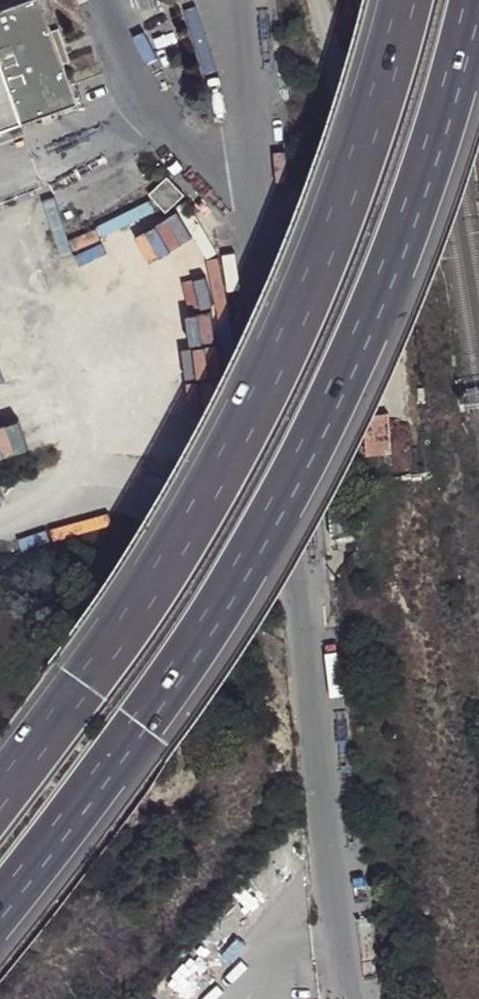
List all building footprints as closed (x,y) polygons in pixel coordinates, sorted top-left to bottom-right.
[(0,11),(0,131),(76,104),(38,0),(32,0),(0,11)] [(181,195),(165,177),(146,194),(162,212),(181,195)] [(327,260),(328,255),(327,251),(322,248),(316,249),(315,250),(312,254),(313,260),(317,264),(322,264),(327,260)] [(337,418),(337,413),(336,410),(331,407),(325,407),(323,410),(321,415),(322,420),(327,423),(333,422),(337,418)] [(362,414),(367,453),(390,450),(386,411),(362,414)] [(229,462),(229,456),(228,454),(223,451),(218,451),(215,453),(213,458),(214,464),(219,467),(225,466),(229,462)] [(195,563),(196,558),(195,556),(191,553),(186,553),(182,557),(182,562),(186,566),(191,566),(195,563)] [(236,597),(237,591),(236,588),(231,584),(225,585),(222,587),(220,592),(221,598),(226,601),(232,601),(236,597)]
